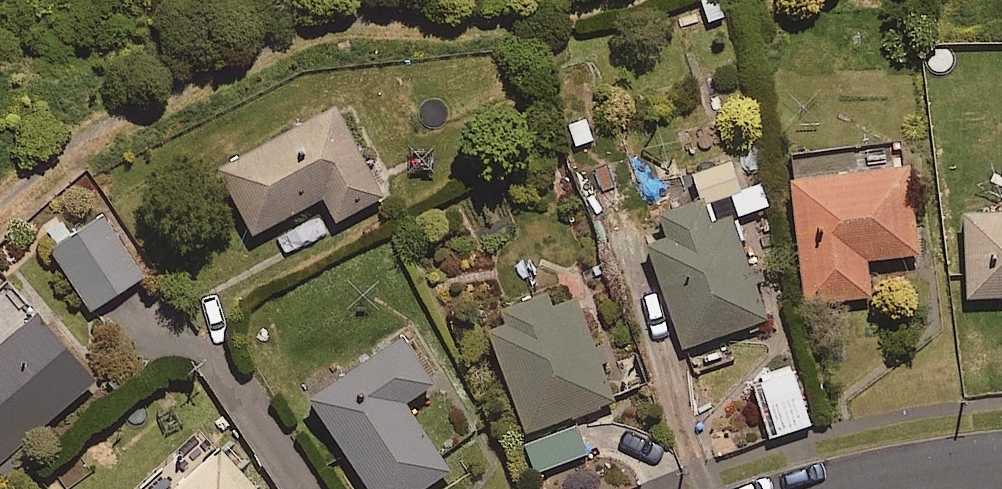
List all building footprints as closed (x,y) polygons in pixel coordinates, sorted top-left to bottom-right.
[(382,179),(332,84),(213,147),(250,217),(319,181),(332,205),(382,179)] [(685,337),(773,308),(741,212),(767,203),(745,135),(694,151),(702,176),(662,190),(671,219),(649,226),(685,337)] [(907,137),(789,148),(802,291),(869,285),(865,242),(916,237),(907,137)] [(963,191),(965,286),(1001,285),(1001,191),(963,191)] [(89,295),(143,261),(101,196),(47,229),(89,295)] [(600,347),(619,341),(593,266),(574,272),(568,255),(481,286),(528,421),(615,391),(600,347)] [(96,365),(15,271),(0,283),(0,447),(96,365)] [(304,375),(375,488),(405,488),(450,461),(402,383),(432,364),(402,315),(304,375)] [(811,413),(795,352),(750,363),(765,424),(811,413)] [(576,413),(524,431),(535,462),(587,444),(576,413)] [(217,427),(147,488),(273,488),(217,427)]
